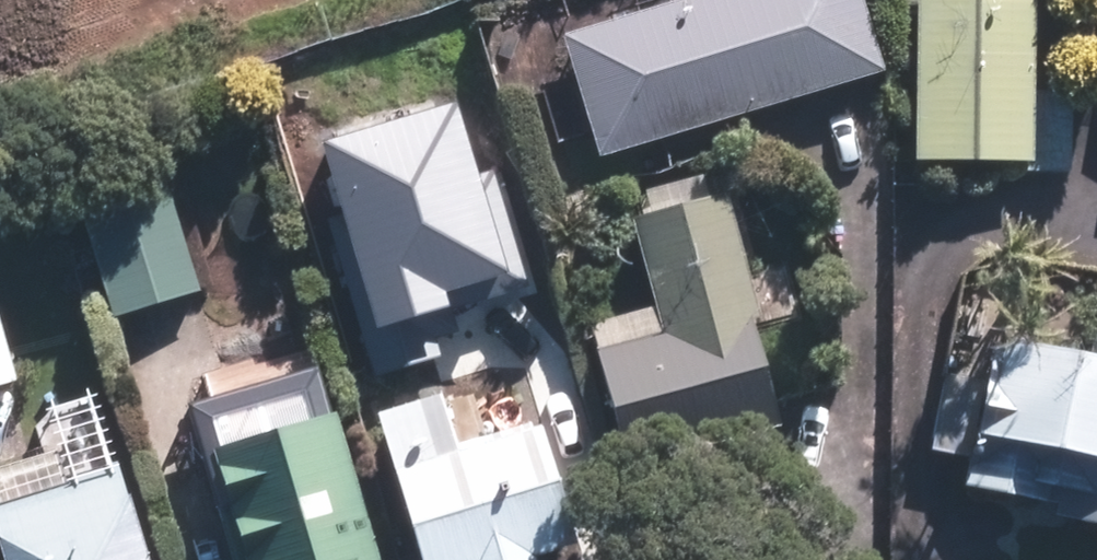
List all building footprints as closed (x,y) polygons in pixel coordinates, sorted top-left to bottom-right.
[(605,153),(891,69),(871,0),(676,0),(569,32),(605,153)] [(923,155),(1040,157),(1043,0),(925,0),(923,155)] [(526,207),(485,73),(371,108),(412,242),(526,207)] [(1078,90),(1044,90),(1042,170),(1077,170),(1078,90)] [(206,286),(168,159),(82,185),(121,312),(206,286)] [(662,306),(599,321),(605,348),(632,456),(788,418),(768,341),(772,340),(735,191),(715,196),(709,174),(651,188),(657,212),(640,216),(662,306)] [(518,285),(558,276),(547,225),(506,234),(518,285)] [(23,378),(0,289),(0,384),(23,378)] [(1006,332),(995,389),(989,388),(971,482),(1063,500),(1060,513),(1096,520),(1096,349),(1006,332)] [(545,548),(587,535),(534,363),(385,409),(432,559),(549,559),(545,548)] [(343,412),(336,414),(331,400),(205,438),(242,559),(389,559),(343,412)] [(16,559),(163,559),(134,459),(0,498),(0,505),(16,559)]
